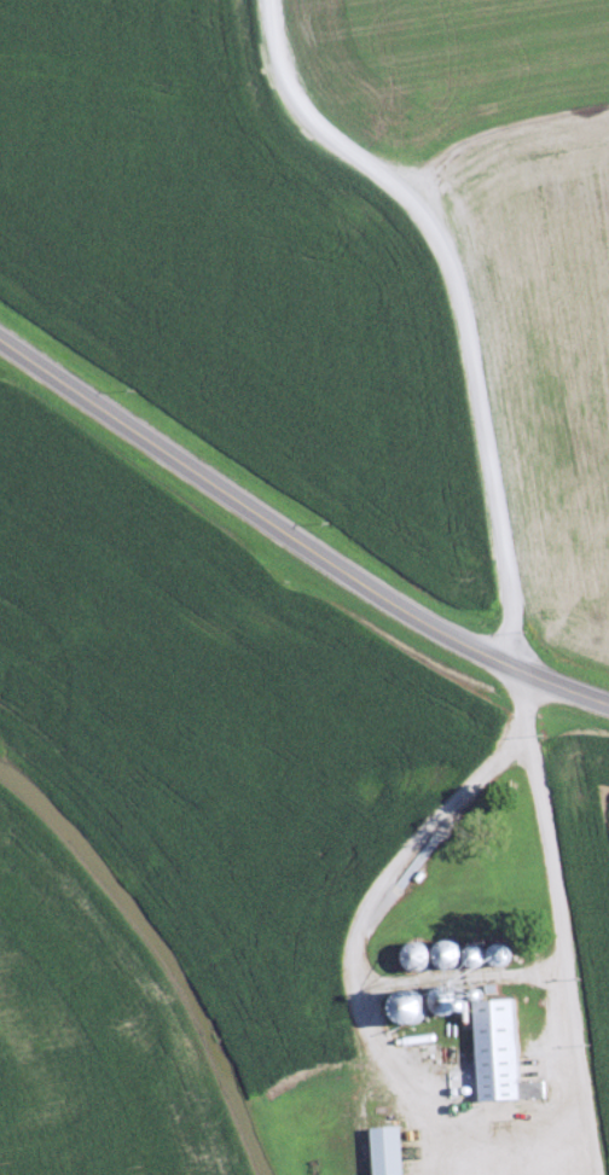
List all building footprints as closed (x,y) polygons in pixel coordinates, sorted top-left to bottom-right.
[(436,956),(430,949),(417,961),(424,968),(436,956)] [(483,1101),(548,1099),(547,1081),(524,1082),(521,999),(479,1001),(483,1101)] [(407,1127),(375,1128),(377,1174),(410,1174),(407,1127)]
